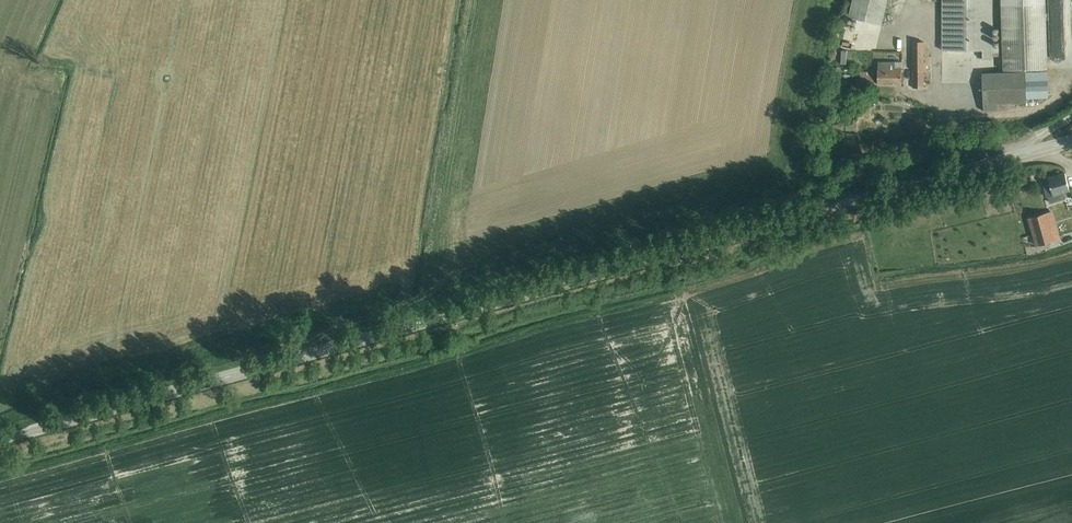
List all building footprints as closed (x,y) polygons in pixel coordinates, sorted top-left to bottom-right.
[(849,17),(882,25),(888,0),(853,0),(849,17)] [(942,50),(983,50),(983,59),(993,59),(993,56),(1000,56),(1000,46),(993,46),(993,0),(943,0),(942,50)] [(1003,70),(1048,69),(1046,0),(1001,0),(1003,70)] [(924,41),(913,41),(913,88),(924,88),(924,79),(930,79),(930,71),(925,71),(924,41)] [(902,61),(878,61),(878,84),(902,84),(902,61)] [(875,72),(861,71),(861,82),(875,82),(875,72)] [(1026,98),(1026,71),(982,72),(984,111),(998,111),(998,110),(998,103),(1016,102),(1026,102),(1026,98)] [(1026,71),(1026,98),(1048,97),(1048,71),(1026,71)] [(1065,173),(1043,179),(1048,197),(1049,196),(1051,202),(1066,198),(1064,192),(1070,191),(1065,173)] [(1053,210),(1028,217),(1036,246),(1061,238),(1053,210)]
